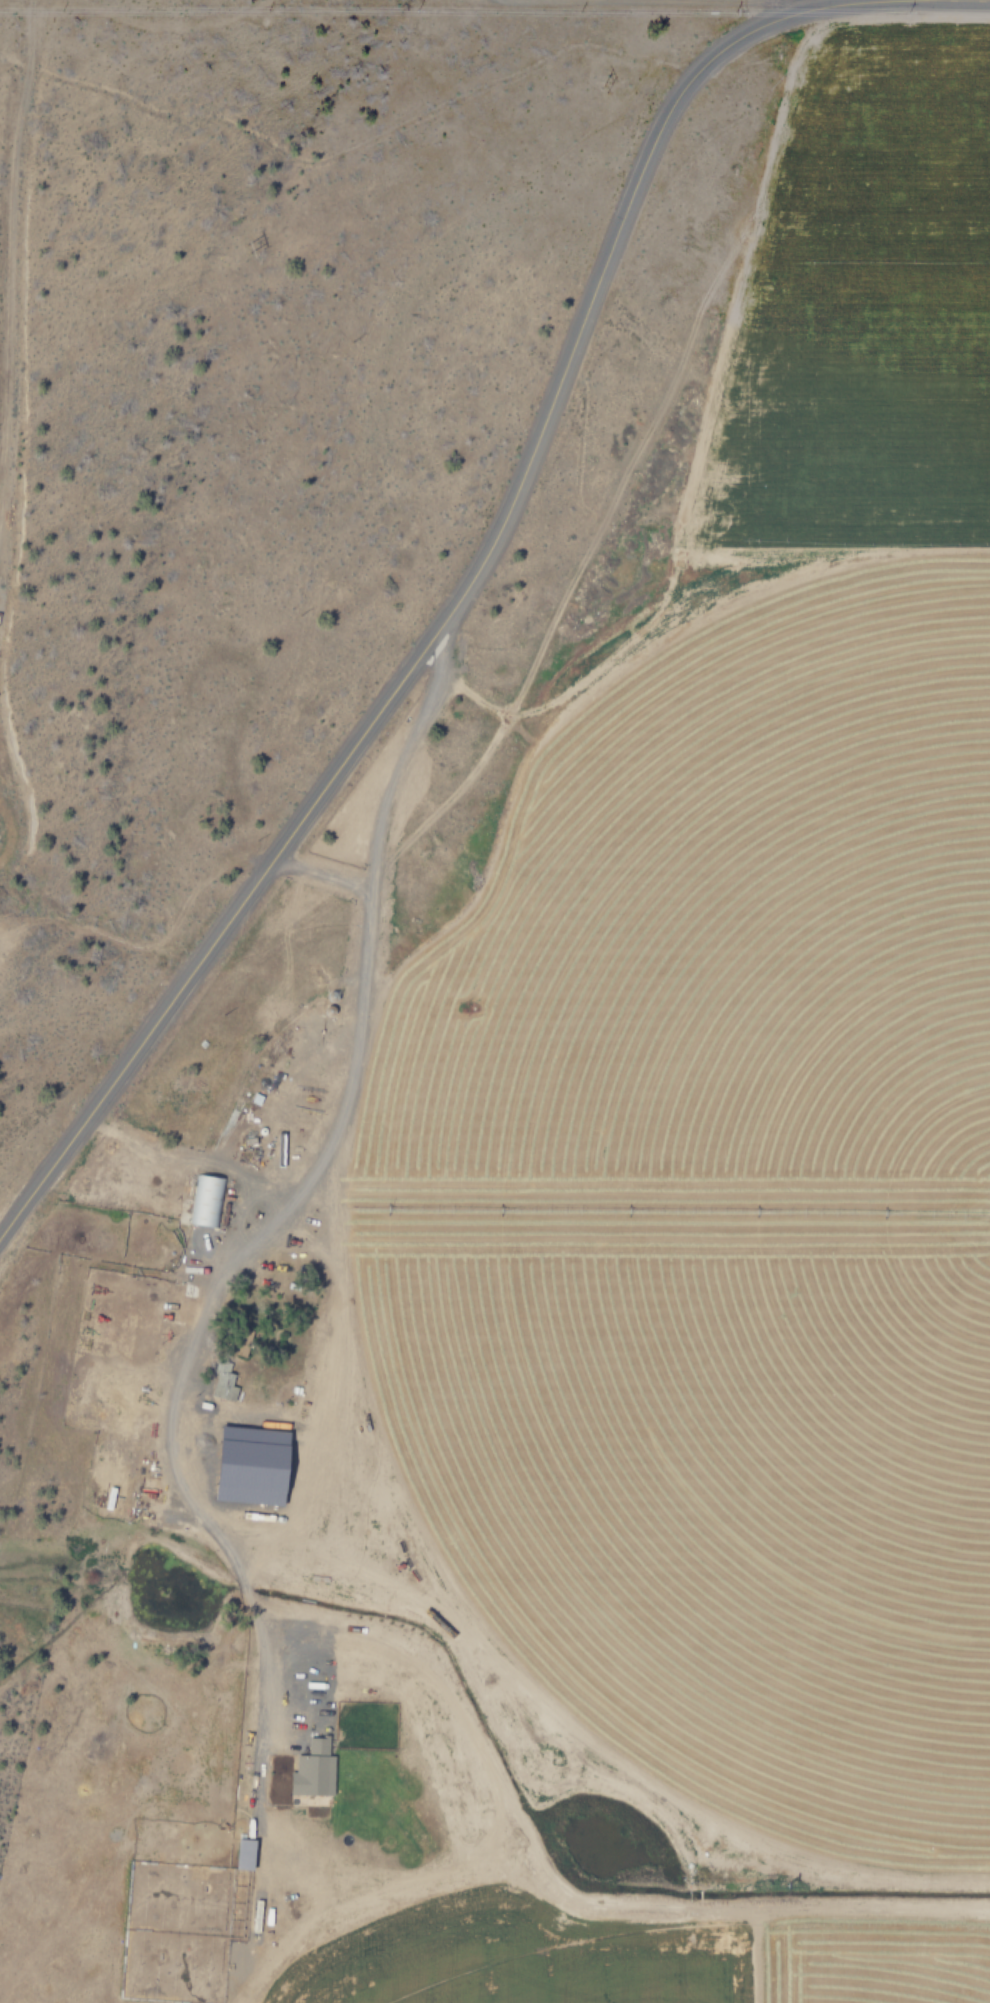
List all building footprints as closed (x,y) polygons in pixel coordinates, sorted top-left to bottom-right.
[(222,1178),(194,1174),(187,1223),(215,1227),(222,1178)] [(234,1402),(239,1388),(233,1385),(237,1372),(221,1366),(211,1395),(234,1402)] [(202,1419),(276,1423),(272,1509),(198,1505),(202,1419)] [(141,1490),(157,1491),(158,1479),(142,1478),(141,1490)] [(284,1727),(278,1792),(318,1795),(324,1731),(284,1727)] [(237,1869),(255,1870),(256,1840),(238,1839),(237,1869)]
